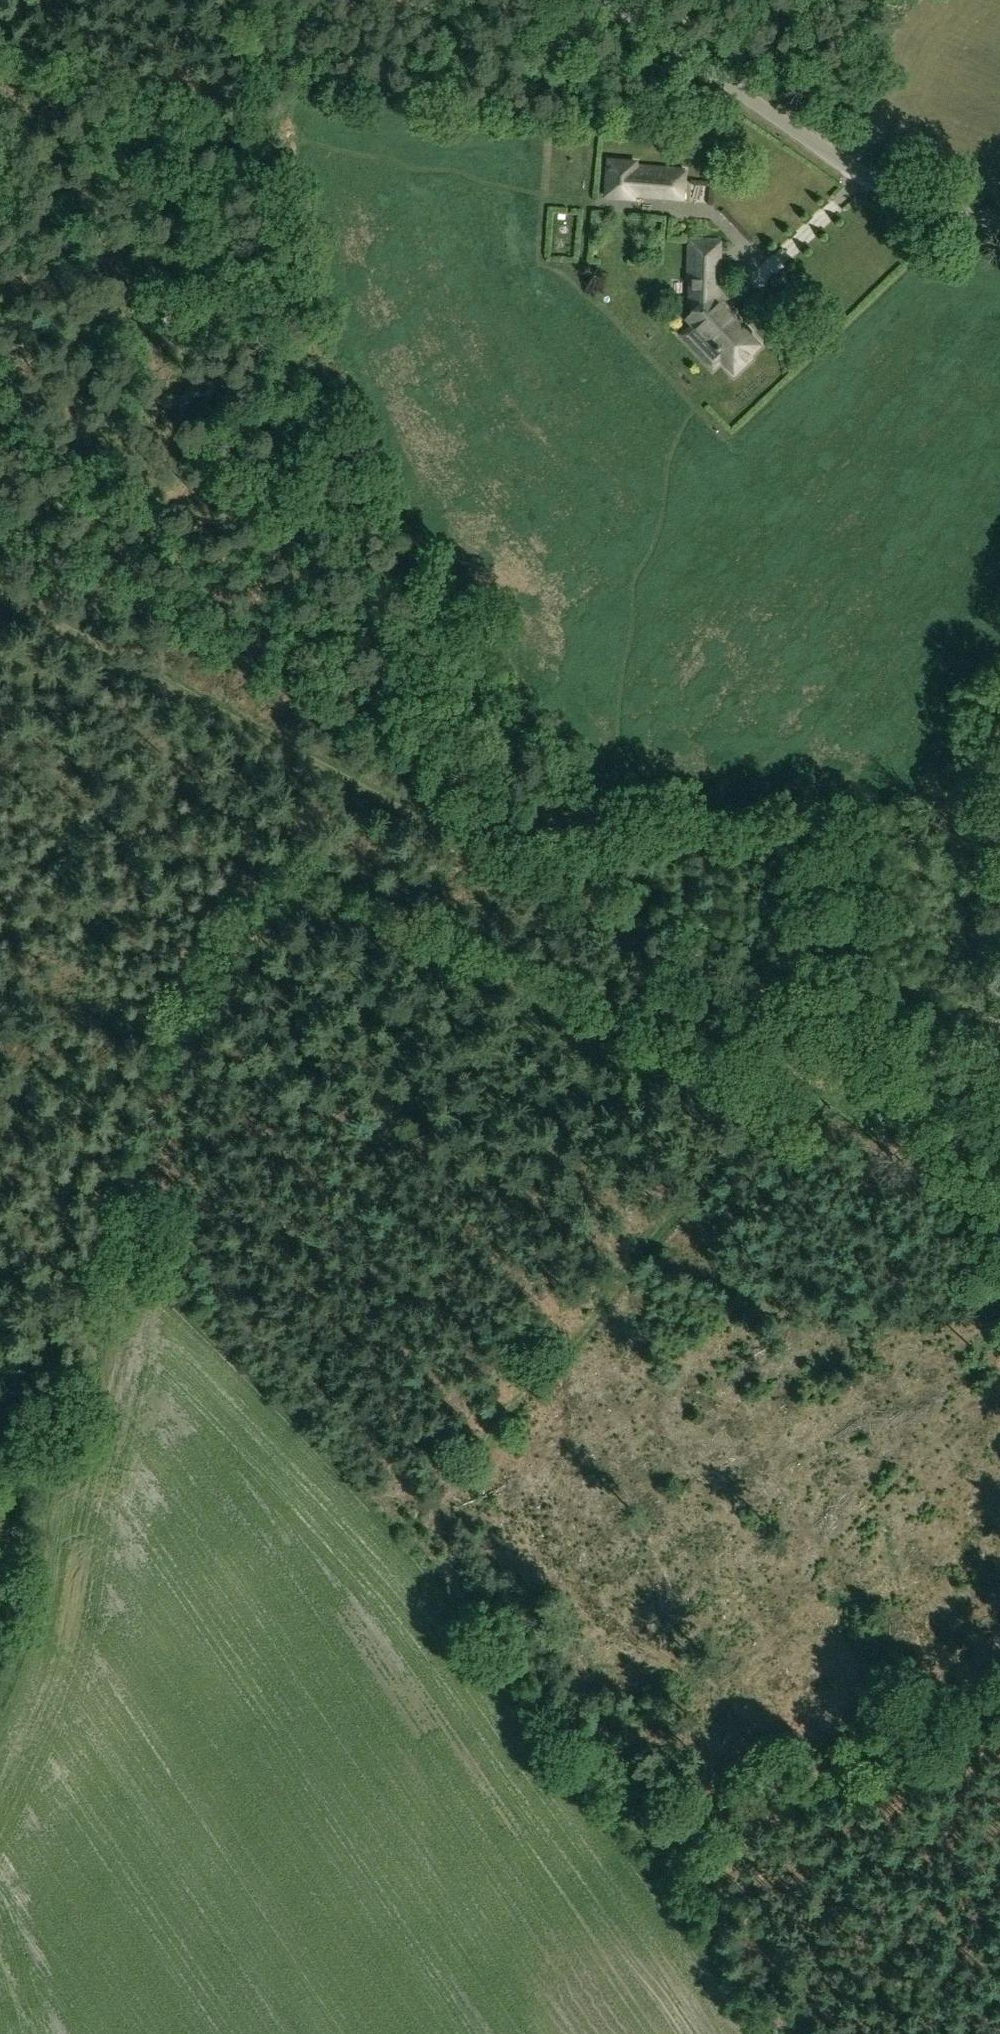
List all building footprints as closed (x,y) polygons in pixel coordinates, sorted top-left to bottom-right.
[(683,201),(686,173),(637,169),(638,165),(610,162),(607,198),(634,201),(635,197),(683,201)] [(697,187),(697,207),(716,207),(716,187),(697,187)] [(715,241),(688,241),(687,276),(692,276),(691,307),(696,312),(687,321),(711,345),(712,344),(716,348),(716,349),(718,352),(719,351),(723,355),(720,359),(735,374),(750,359),(747,357),(759,345),(748,333),(750,331),(736,317),(734,319),(729,314),(729,315),(728,314),(722,308),(722,307),(716,301),(711,306),(703,299),(716,287),(716,241),(715,241)]
